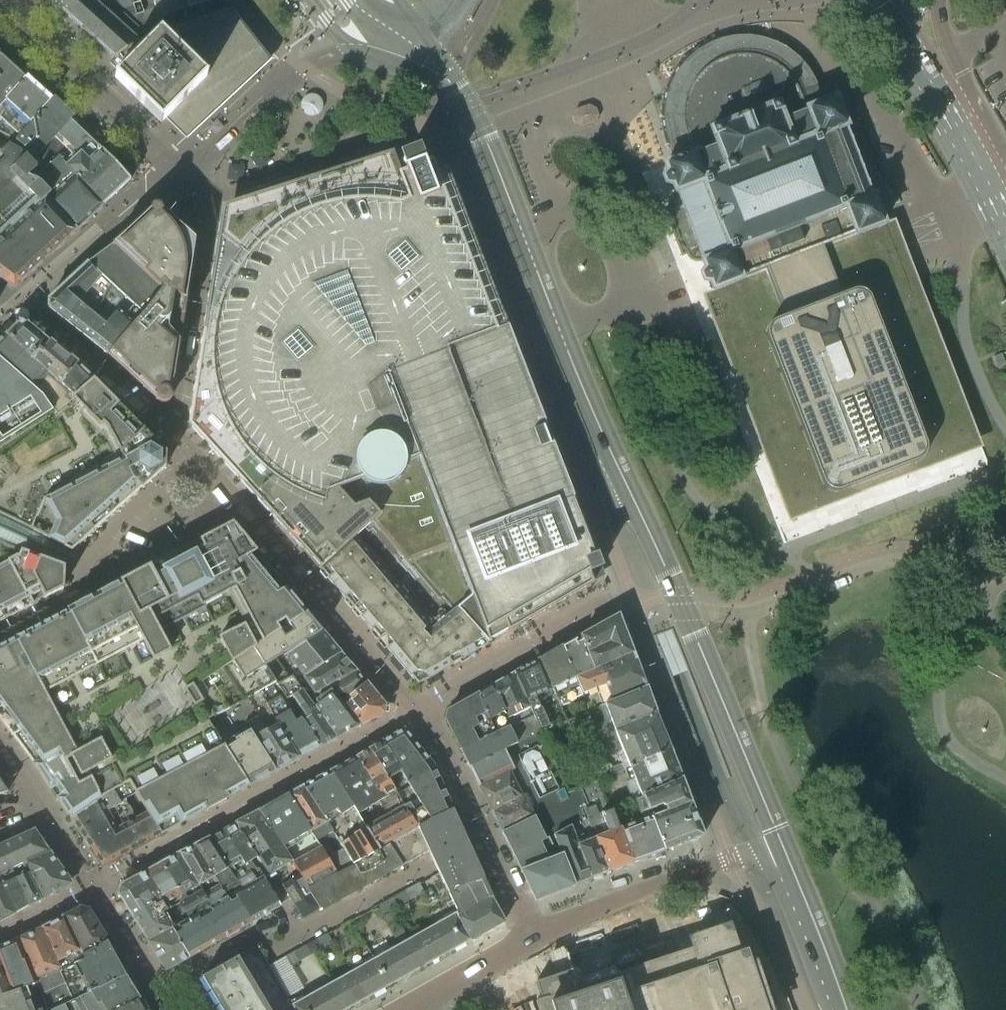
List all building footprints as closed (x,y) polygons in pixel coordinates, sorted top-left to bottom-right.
[(87,33),(116,59),(147,36),(215,13),(211,0),(51,0),(87,33)] [(221,11),(215,13),(147,36),(116,59),(125,67),(186,127),(224,92),(222,90),(237,76),(239,78),(258,60),(221,11)] [(667,172),(663,178),(665,184),(666,184),(672,185),(676,194),(672,197),(670,198),(669,201),(668,205),(669,207),(670,210),(665,212),(682,255),(687,253),(688,256),(689,258),(690,259),(692,260),(695,261),(697,261),(699,261),(702,261),(704,266),(698,274),(698,275),(701,283),(701,284),(712,286),(713,289),(712,290),(797,510),(968,445),(912,299),(902,272),(891,277),(873,229),(883,225),(875,203),(846,127),(855,123),(855,122),(839,79),(818,87),(804,92),(798,81),(790,71),(781,63),(770,57),(758,53),(746,51),(734,52),(721,55),(710,60),(700,68),(692,77),(685,88),(681,99),(679,112),(679,124),(682,136),(683,139),(679,140),(685,157),(678,160),(675,161),(674,161),(666,164),(664,165),(667,172)] [(25,79),(0,56),(0,106),(25,79)] [(25,79),(0,106),(0,132),(15,140),(50,102),(25,79)] [(308,110),(313,111),(317,108),(318,104),(315,99),(311,98),(306,101),(305,106),(308,110)] [(21,145),(35,158),(71,121),(51,101),(50,102),(15,140),(21,145)] [(582,126),(594,122),(597,116),(595,110),(589,107),(577,111),(574,117),(576,123),(582,126)] [(101,149),(71,121),(35,158),(37,161),(48,169),(59,159),(103,205),(130,180),(101,149)] [(19,284),(76,231),(46,199),(51,195),(41,184),(35,181),(35,180),(28,176),(37,168),(26,156),(21,151),(9,144),(1,152),(0,150),(0,277),(14,288),(19,284)] [(263,506),(321,570),(375,522),(440,598),(435,602),(447,616),(456,607),(478,632),(482,636),(488,643),(489,642),(489,643),(490,643),(423,475),(405,429),(384,373),(431,356),(432,356),(459,346),(507,327),(486,273),(484,267),(447,169),(435,173),(431,162),(424,165),(421,155),(401,162),(405,172),(400,174),(392,153),(346,167),(251,197),(240,201),(240,200),(239,200),(222,206),(219,225),(189,425),(263,506)] [(46,199),(76,231),(103,205),(59,159),(48,169),(35,180),(35,181),(41,184),(51,195),(46,199)] [(164,291),(143,315),(107,355),(110,357),(157,400),(160,402),(163,403),(166,402),(169,400),(171,397),(171,395),(172,395),(195,241),(191,236),(162,210),(161,209),(161,208),(160,208),(160,207),(159,206),(158,206),(156,206),(154,206),(152,207),(152,208),(151,210),(115,244),(115,243),(113,245),(164,291)] [(88,263),(87,264),(143,315),(164,291),(113,245),(88,263)] [(49,308),(107,355),(143,315),(87,264),(49,299),(49,308)] [(50,342),(26,322),(25,321),(22,319),(19,321),(19,322),(5,336),(34,362),(50,342)] [(543,420),(540,412),(507,327),(459,346),(432,356),(431,356),(384,373),(405,429),(423,475),(490,643),(491,642),(490,640),(507,631),(508,632),(603,577),(596,559),(573,499),(543,420)] [(0,340),(0,359),(32,387),(46,372),(34,362),(5,336),(0,340)] [(50,342),(34,362),(46,372),(61,385),(77,365),(50,342)] [(54,413),(42,396),(32,387),(0,359),(0,448),(54,413)] [(75,397),(94,381),(77,365),(61,385),(75,397)] [(12,522),(34,533),(67,550),(67,549),(71,552),(165,467),(165,453),(94,381),(75,397),(61,385),(46,372),(32,387),(42,396),(54,413),(0,448),(0,517),(12,522)] [(64,568),(68,559),(71,552),(67,549),(67,550),(34,533),(12,522),(0,517),(0,543),(2,544),(25,553),(42,560),(59,566),(64,568)] [(440,598),(375,522),(321,570),(413,680),(415,678),(423,680),(423,681),(488,644),(487,643),(488,643),(482,636),(478,632),(456,607),(447,616),(435,602),(440,598)] [(161,834),(248,786),(220,741),(215,732),(217,726),(221,724),(195,687),(237,660),(307,614),(308,613),(294,598),(232,524),(150,567),(0,647),(0,718),(34,764),(33,764),(71,820),(114,793),(121,804),(138,794),(161,834)] [(33,604),(33,603),(44,597),(45,598),(63,589),(64,568),(59,566),(42,560),(25,553),(2,544),(0,543),(0,622),(33,604)] [(265,667),(279,659),(324,633),(307,614),(237,660),(248,677),(265,667)] [(583,642),(594,670),(633,653),(618,616),(582,638),(583,642)] [(297,682),(340,653),(324,633),(279,659),(292,676),(297,682)] [(563,649),(576,678),(594,670),(583,642),(577,645),(576,643),(577,642),(577,641),(563,649)] [(552,689),(552,690),(559,706),(584,696),(583,694),(576,678),(563,649),(540,662),(552,689)] [(308,698),(330,687),(356,671),(340,653),(297,682),(308,698)] [(645,687),(633,653),(594,670),(576,678),(583,694),(605,685),(611,702),(645,687)] [(220,741),(248,786),(299,757),(266,704),(283,694),(277,685),(292,676),(279,659),(265,667),(248,677),(237,660),(195,687),(221,724),(217,726),(215,732),(220,741)] [(536,696),(552,690),(552,689),(540,662),(516,675),(533,715),(542,733),(567,721),(562,710),(546,716),(536,696)] [(330,687),(342,703),(366,683),(356,671),(330,687)] [(513,725),(533,715),(516,675),(496,687),(513,725)] [(336,738),(308,698),(297,682),(292,676),(277,685),(283,694),(286,699),(301,718),(320,746),(336,738)] [(383,713),(385,705),(366,683),(342,703),(360,726),(383,713)] [(342,703),(330,687),(308,698),(336,738),(360,726),(342,703)] [(504,729),(513,725),(496,687),(480,696),(479,697),(490,720),(497,716),(504,729)] [(594,727),(598,737),(655,714),(645,687),(611,702),(599,707),(605,722),(594,727)] [(299,757),(320,746),(301,718),(286,699),(283,694),(266,704),(299,757)] [(462,750),(496,732),(490,720),(479,697),(448,712),(446,719),(462,750)] [(655,714),(598,737),(592,739),(601,760),(615,753),(617,758),(619,757),(622,765),(620,764),(608,769),(611,776),(615,774),(622,771),(624,770),(670,751),(655,714)] [(461,750),(470,768),(519,745),(542,733),(533,715),(513,725),(504,729),(496,732),(462,750),(461,750)] [(383,741),(408,784),(434,767),(404,730),(383,741)] [(470,768),(479,787),(528,763),(551,753),(542,733),(519,745),(470,768)] [(417,799),(408,784),(383,741),(370,749),(396,791),(404,806),(417,799)] [(356,757),(383,799),(396,791),(370,749),(356,757)] [(633,801),(636,800),(682,782),(681,778),(670,751),(624,770),(629,781),(625,783),(633,801)] [(479,787),(492,812),(561,777),(551,753),(528,763),(479,787)] [(383,799),(356,757),(330,772),(353,807),(358,814),(379,802),(383,799)] [(454,810),(434,767),(408,784),(417,799),(404,806),(417,827),(454,810)] [(353,807),(330,772),(303,786),(327,824),(341,816),(353,807)] [(568,793),(561,777),(492,812),(502,832),(551,808),(570,798),(568,793)] [(579,822),(587,819),(608,810),(596,781),(593,782),(594,782),(568,793),(570,798),(579,822)] [(667,814),(691,805),(682,782),(636,800),(640,813),(648,810),(649,811),(661,806),(665,808),(667,814)] [(303,786),(288,794),(336,873),(352,864),(340,844),(327,824),(303,786)] [(417,827),(404,806),(396,791),(383,799),(379,802),(386,815),(366,826),(366,827),(380,849),(378,850),(391,872),(428,851),(419,832),(417,827)] [(161,834),(138,794),(121,804),(114,793),(71,820),(100,863),(106,865),(131,851),(161,834)] [(279,806),(323,880),(336,873),(288,794),(276,801),(279,806)] [(553,835),(569,826),(579,822),(570,798),(551,808),(502,832),(513,854),(546,838),(553,835)] [(293,862),(299,874),(307,889),(323,880),(279,806),(276,801),(259,811),(293,862)] [(661,806),(649,811),(664,852),(703,836),(691,805),(667,814),(665,808),(661,806)] [(608,872),(635,862),(618,820),(613,808),(608,810),(587,819),(608,872)] [(455,812),(454,810),(417,827),(419,832),(428,851),(439,873),(441,878),(449,893),(452,900),(457,912),(455,913),(471,940),(504,921),(491,899),(492,898),(492,897),(483,878),(484,878),(454,812),(455,812)] [(640,813),(618,820),(635,862),(664,852),(649,811),(648,810),(640,813)] [(235,824),(257,857),(270,876),(275,872),(282,885),(299,874),(293,862),(259,811),(235,824)] [(591,879),(608,872),(587,819),(579,822),(569,826),(591,879)] [(251,861),(257,857),(235,824),(224,830),(254,881),(263,876),(259,869),(255,868),(251,861)] [(572,886),(591,879),(569,826),(553,835),(572,886)] [(353,836),(340,844),(352,864),(378,850),(380,849),(366,827),(352,835),(353,836)] [(34,830),(18,838),(0,846),(0,871),(11,867),(49,852),(34,830)] [(242,889),(254,881),(224,830),(209,838),(242,889)] [(536,901),(572,886),(553,835),(546,838),(555,856),(521,870),(536,901)] [(226,897),(233,893),(242,889),(209,838),(194,846),(226,897)] [(555,856),(546,838),(513,854),(521,870),(555,856)] [(211,906),(226,897),(194,846),(179,854),(202,890),(211,906)] [(352,864),(336,873),(323,880),(307,889),(319,909),(320,910),(321,909),(322,910),(391,872),(378,850),(352,864)] [(49,852),(11,867),(29,906),(41,900),(70,885),(71,884),(71,883),(71,882),(49,852)] [(184,900),(202,890),(179,854),(163,863),(184,900)] [(163,863),(147,872),(165,905),(168,903),(171,909),(179,904),(184,900),(163,863)] [(0,871),(0,882),(14,913),(29,906),(11,867),(0,871)] [(119,894),(139,927),(162,914),(171,909),(168,903),(165,905),(147,872),(121,886),(119,894)] [(432,882),(441,878),(439,873),(430,877),(432,882)] [(282,885),(291,899),(303,918),(319,909),(307,889),(299,874),(282,885)] [(254,881),(242,889),(233,893),(251,922),(280,905),(265,879),(263,876),(254,881)] [(0,882),(0,921),(14,913),(0,882)] [(419,883),(377,907),(381,916),(424,892),(419,883)] [(211,906),(202,890),(184,900),(179,904),(188,919),(203,911),(211,906)] [(233,893),(226,897),(211,906),(203,911),(220,939),(251,922),(233,893)] [(291,1005),(294,1009),(346,1009),(471,940),(455,913),(457,912),(452,900),(446,903),(452,915),(341,977),(291,1005)] [(108,941),(89,911),(79,908),(64,916),(82,954),(107,941),(108,941)] [(182,930),(175,934),(189,958),(220,939),(203,911),(188,919),(178,925),(182,930)] [(393,912),(383,918),(398,944),(408,939),(393,912)] [(171,929),(162,914),(139,927),(148,942),(171,929)] [(42,928),(60,971),(84,958),(82,954),(64,916),(42,928)] [(754,963),(749,965),(745,953),(738,955),(728,926),(690,939),(694,951),(633,971),(617,976),(603,933),(563,946),(564,951),(552,955),(558,975),(535,983),(541,999),(536,1001),(539,1009),(770,1009),(754,963)] [(37,982),(49,1009),(72,1000),(60,971),(42,928),(18,939),(29,963),(36,979),(37,982)] [(166,970),(189,958),(175,934),(172,928),(171,929),(148,942),(166,970)] [(328,934),(269,966),(285,993),(296,987),(285,969),(289,966),(290,967),(333,943),(328,934)] [(0,947),(0,966),(2,970),(14,965),(16,969),(24,966),(24,965),(29,963),(18,939),(0,947)] [(107,941),(82,954),(84,958),(60,971),(72,1000),(125,975),(107,941)] [(291,1005),(285,993),(269,966),(257,946),(238,957),(202,977),(221,1009),(294,1009),(291,1005)] [(2,970),(0,966),(0,996),(10,993),(2,970)] [(72,1000),(49,1009),(50,1009),(117,1009),(140,999),(125,975),(72,1000)] [(0,996),(0,1009),(50,1009),(49,1009),(37,982),(10,993),(0,996)] [(140,999),(117,1009),(147,1009),(140,999)]
